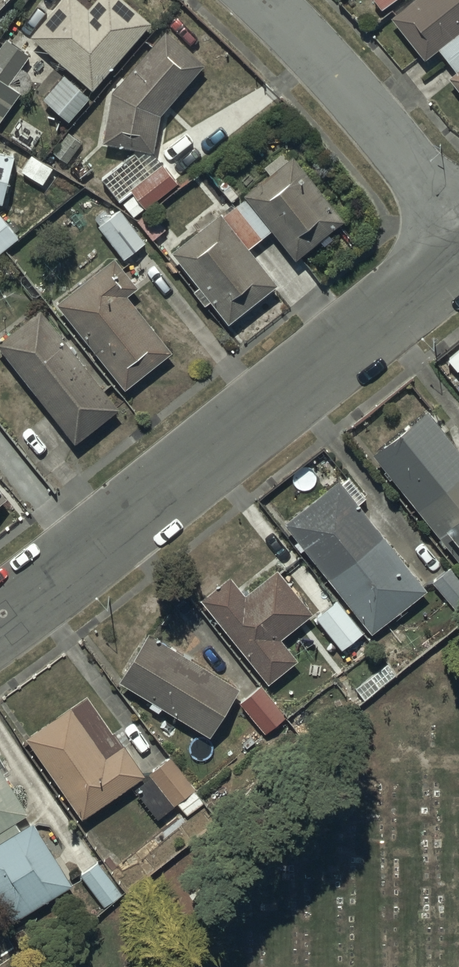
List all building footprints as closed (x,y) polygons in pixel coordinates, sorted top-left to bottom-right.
[(11,0),(0,0),(0,12),(11,0)] [(30,42),(91,96),(150,29),(118,0),(101,0),(86,17),(68,0),(30,42)] [(380,14),(401,0),(376,0),(372,3),(380,14)] [(393,10),(399,17),(391,24),(424,66),(438,54),(456,77),(448,84),(458,98),(458,0),(406,0),(393,10)] [(203,71),(164,37),(111,98),(102,148),(153,157),(159,120),(203,71)] [(27,60),(7,45),(0,54),(0,123),(20,98),(6,87),(27,60)] [(42,103),(66,126),(87,103),(63,80),(42,103)] [(0,159),(0,209),(11,161),(0,159)] [(201,235),(172,258),(199,292),(193,297),(204,310),(208,307),(226,330),(275,292),(246,254),(269,235),(294,266),(344,227),(293,162),(287,167),(281,159),(263,173),(269,180),(242,201),(245,204),(221,222),(212,211),(194,225),(201,235)] [(143,211),(175,187),(162,170),(119,203),(130,216),(140,208),(143,211)] [(0,221),(0,257),(17,243),(0,221)] [(102,238),(123,263),(144,245),(123,221),(102,238)] [(113,264),(56,310),(124,395),(170,358),(126,302),(136,293),(113,264)] [(0,345),(0,355),(74,449),(117,415),(38,315),(0,345)] [(428,403),(375,447),(440,531),(451,519),(458,529),(458,441),(428,403)] [(344,476),(339,472),(285,515),(372,627),(428,584),(359,498),(367,491),(350,471),(344,476)] [(432,576),(458,609),(458,573),(450,562),(432,576)] [(246,588),(231,570),(202,593),(268,676),(297,653),(281,632),(312,607),(277,563),(246,588)] [(363,627),(337,595),(318,612),(343,644),(363,627)] [(238,681),(148,625),(120,674),(152,693),(148,701),(159,707),(163,699),(211,727),(238,681)] [(287,712),(261,680),(239,698),(266,730),(287,712)] [(104,751),(70,700),(27,729),(83,812),(146,769),(125,737),(104,751)] [(192,785),(195,783),(170,751),(149,768),(153,773),(137,786),(157,812),(177,797),(187,811),(203,799),(192,785)] [(0,760),(0,892),(13,914),(72,878),(33,815),(20,823),(15,815),(29,807),(0,760)] [(98,858),(81,870),(104,904),(122,891),(98,858)]
